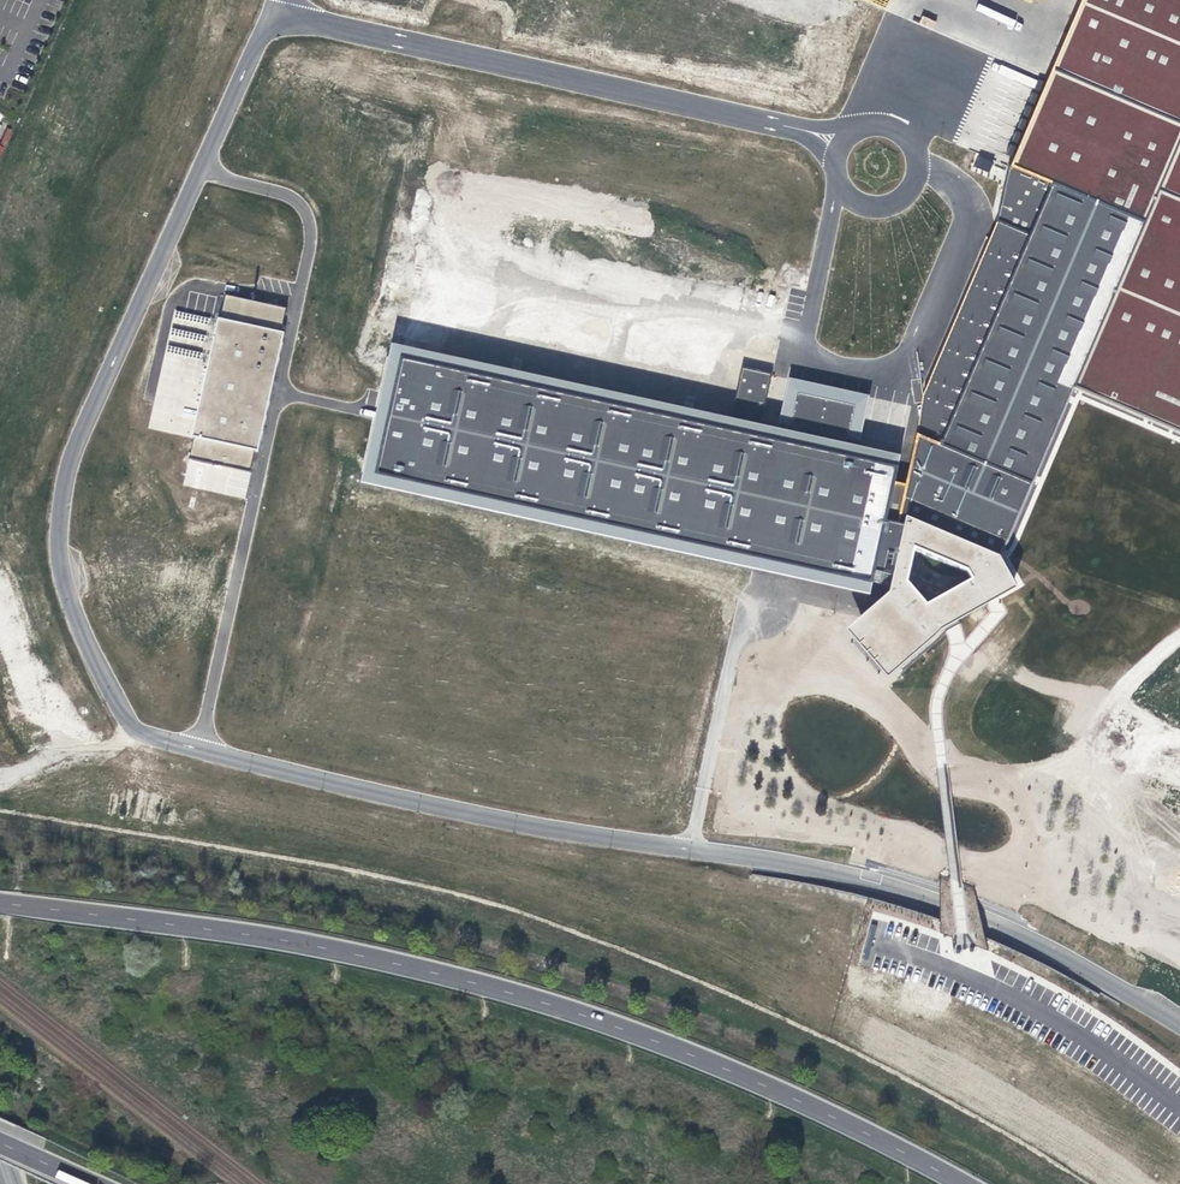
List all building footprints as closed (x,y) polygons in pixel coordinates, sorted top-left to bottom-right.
[(1011,166),(1146,224),(1074,384),(1179,431),(1179,0),(1082,0),(1011,166)] [(977,155),(973,165),(989,171),(992,161),(977,155)] [(999,551),(1074,384),(1146,224),(1011,166),(998,219),(925,391),(917,435),(903,511),(999,551)] [(438,363),(626,404),(640,332),(560,314),(544,222),(438,197),(435,209),(419,281),(403,356),(438,363)] [(283,308),(225,295),(191,459),(249,471),(283,308)] [(403,356),(398,355),(372,476),(871,584),(897,462),(861,454),(731,426),(626,404),(438,363),(403,356)] [(731,426),(861,454),(873,396),(743,368),(731,426)] [(192,436),(196,411),(169,406),(170,400),(155,398),(150,429),(192,436)] [(999,551),(903,511),(888,586),(845,622),(884,670),(941,624),(1015,580),(999,551)]
